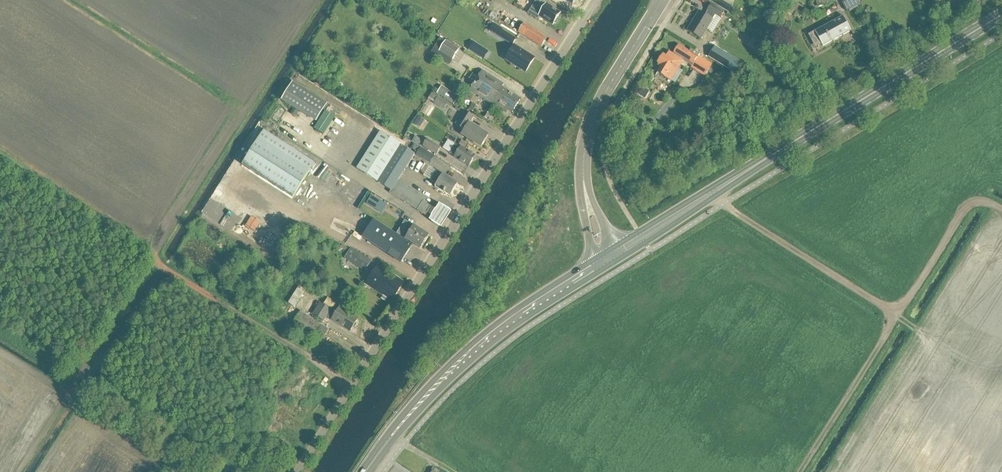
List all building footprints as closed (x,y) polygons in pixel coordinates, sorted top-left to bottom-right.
[(528,14),(539,20),(541,18),(553,25),(554,24),(556,25),(559,20),(557,18),(560,14),(553,10),(554,8),(549,5),(550,3),(545,0),(537,0),(535,4),(528,14)] [(710,1),(728,12),(730,7),(718,0),(711,0),(710,1)] [(863,2),(862,0),(842,0),(846,10),(863,2)] [(720,19),(724,12),(711,5),(707,11),(705,16),(698,12),(687,31),(701,40),(713,20),(715,16),(720,19)] [(789,8),(785,13),(791,16),(794,11),(789,8)] [(816,33),(823,47),(851,32),(843,17),(816,33)] [(512,46),(516,39),(502,30),(502,29),(493,24),(489,32),(512,46)] [(541,47),(546,39),(524,24),(519,33),(541,47)] [(754,36),(750,41),(760,48),(763,43),(754,36)] [(446,41),(439,52),(452,61),(459,50),(446,41)] [(489,52),(474,42),(468,50),(483,60),(489,52)] [(660,68),(657,73),(671,81),(683,61),(706,75),(712,66),(698,57),(700,55),(694,51),(691,56),(688,54),(689,52),(679,45),(673,55),(669,52),(666,57),(663,55),(658,64),(659,64),(658,66),(660,68)] [(525,74),(534,59),(514,46),(505,61),(525,74)] [(715,47),(709,57),(734,73),(740,63),(715,47)] [(501,89),(504,85),(482,71),(478,77),(473,74),(469,81),(474,84),(469,91),(491,104),(501,89)] [(317,123),(328,105),(293,84),(282,102),(317,123)] [(454,105),(458,98),(441,87),(437,94),(454,105)] [(520,101),(501,89),(491,104),(506,113),(508,110),(512,113),(520,101)] [(433,105),(443,111),(447,104),(437,98),(433,105)] [(473,104),(469,110),(474,114),(478,107),(473,104)] [(455,126),(465,131),(462,135),(481,147),(488,136),(474,128),(471,126),(469,125),(474,118),(464,112),(455,126)] [(293,198),(315,164),(264,132),(242,166),(293,198)] [(424,215),(428,208),(422,204),(424,202),(423,197),(398,181),(415,155),(381,133),(357,170),(378,183),(391,191),(389,193),(424,215)] [(436,156),(441,148),(427,139),(422,147),(436,156)] [(461,141),(458,145),(464,149),(467,145),(461,141)] [(460,148),(455,145),(449,154),(455,157),(454,158),(469,167),(475,156),(460,147),(460,148)] [(429,164),(434,156),(420,148),(415,156),(429,164)] [(442,176),(436,172),(430,181),(436,184),(435,187),(444,193),(445,192),(450,196),(458,184),(442,175),(442,176)] [(376,210),(380,202),(371,196),(366,205),(376,210)] [(412,246),(373,221),(362,237),(401,263),(412,246)] [(421,249),(429,236),(414,226),(405,240),(421,249)] [(364,272),(371,262),(351,249),(344,259),(364,272)] [(401,289),(392,283),(395,277),(378,266),(371,277),(369,276),(364,283),(366,284),(383,296),(381,300),(388,305),(391,301),(393,302),(401,289)] [(335,316),(330,313),(332,310),(321,304),(314,315),(325,322),(328,317),(333,320),(332,321),(351,333),(360,319),(341,307),(335,316)] [(320,344),(329,330),(301,312),(292,326),(320,344)]
